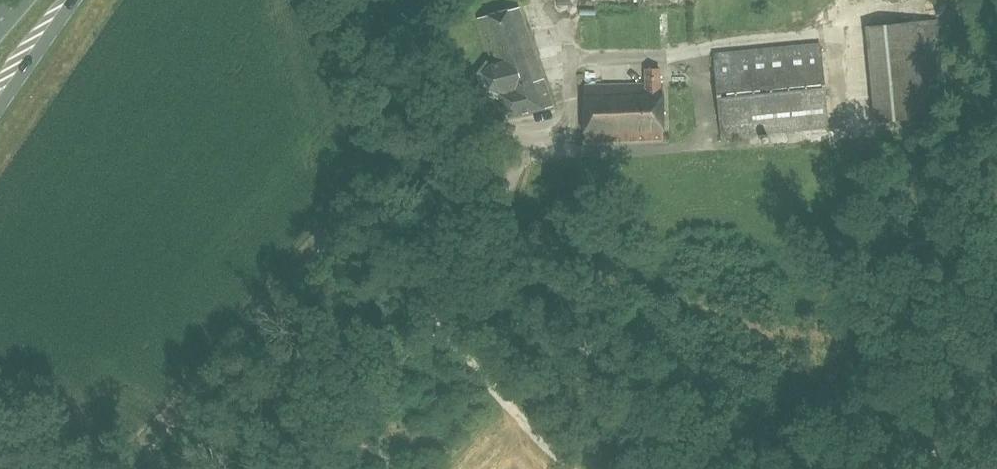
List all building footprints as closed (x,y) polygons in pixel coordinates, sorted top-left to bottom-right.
[(569,25),(586,24),(586,6),(568,7),(569,25)] [(519,7),(479,18),(491,62),(484,74),(487,86),(499,91),(506,115),(553,103),(544,77),(540,79),(531,55),(534,53),(519,7)] [(874,123),(916,119),(924,118),(915,32),(932,29),(931,19),(918,21),(865,27),(874,123)] [(722,136),(827,127),(820,43),(715,53),(722,136)] [(660,84),(659,68),(646,69),(646,84),(624,85),(626,142),(665,140),(663,84),(660,84)] [(587,143),(626,142),(624,85),(585,87),(587,143)] [(264,467),(270,459),(265,456),(259,464),(264,467)]
